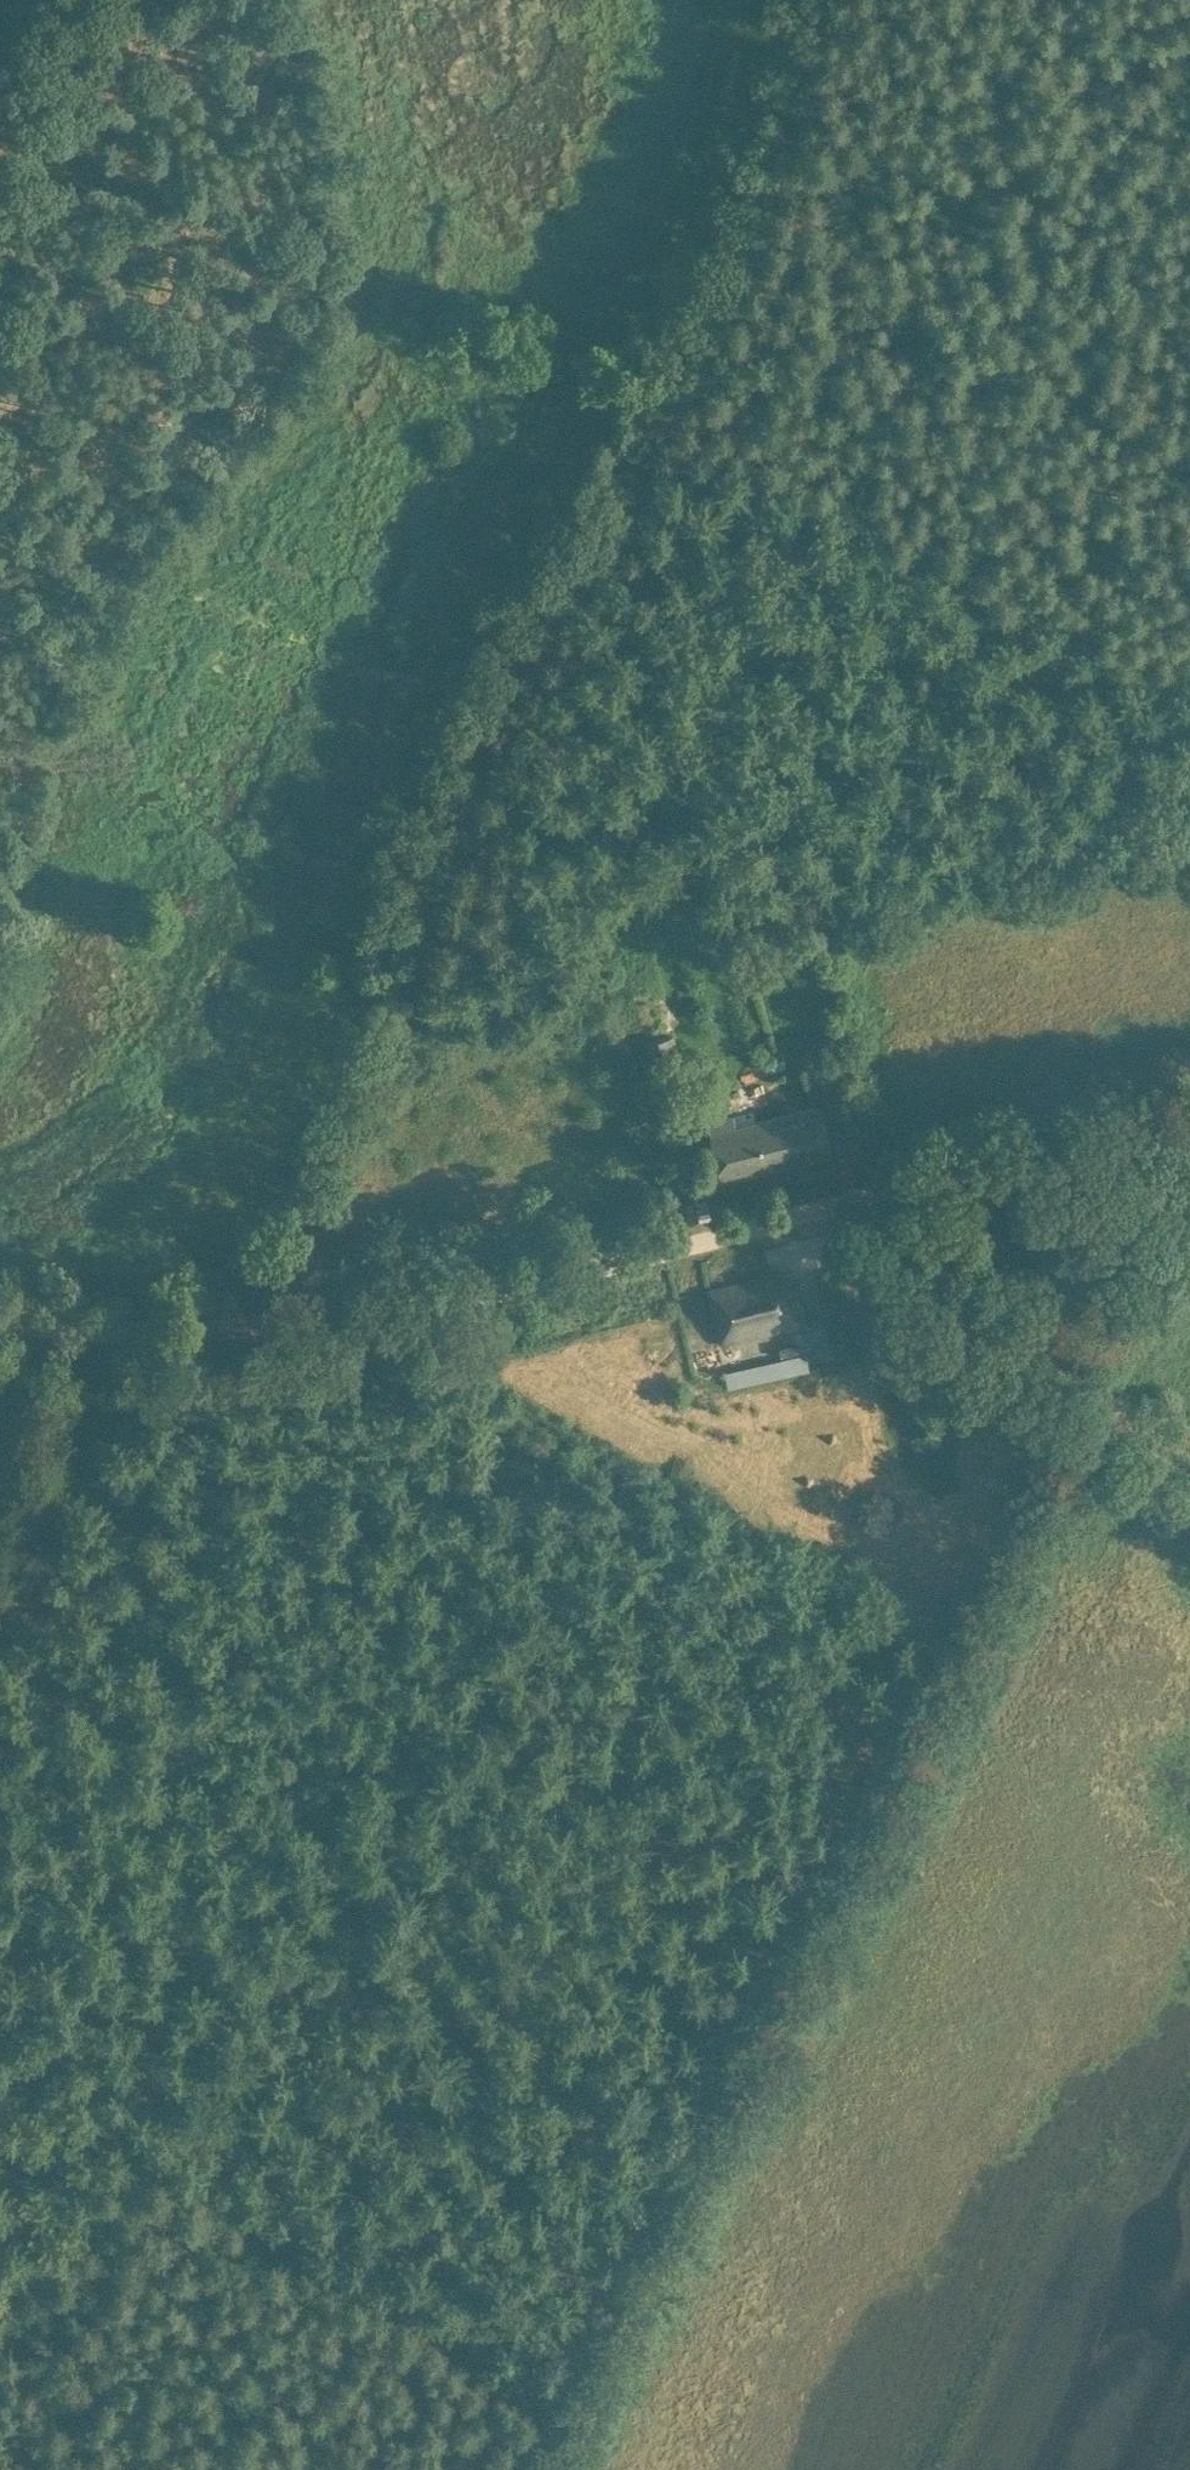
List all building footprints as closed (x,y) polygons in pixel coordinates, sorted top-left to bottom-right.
[(626,916),(615,917),(616,927),(627,926),(626,916)] [(681,1058),(674,1034),(644,1043),(654,1080),(694,1069),(689,1055),(681,1058)] [(733,1118),(707,1124),(721,1180),(831,1152),(820,1107),(735,1129),(733,1118)] [(804,1324),(801,1311),(792,1271),(708,1290),(721,1344),(804,1324)] [(732,1384),(814,1370),(811,1353),(729,1368),(732,1384)]
